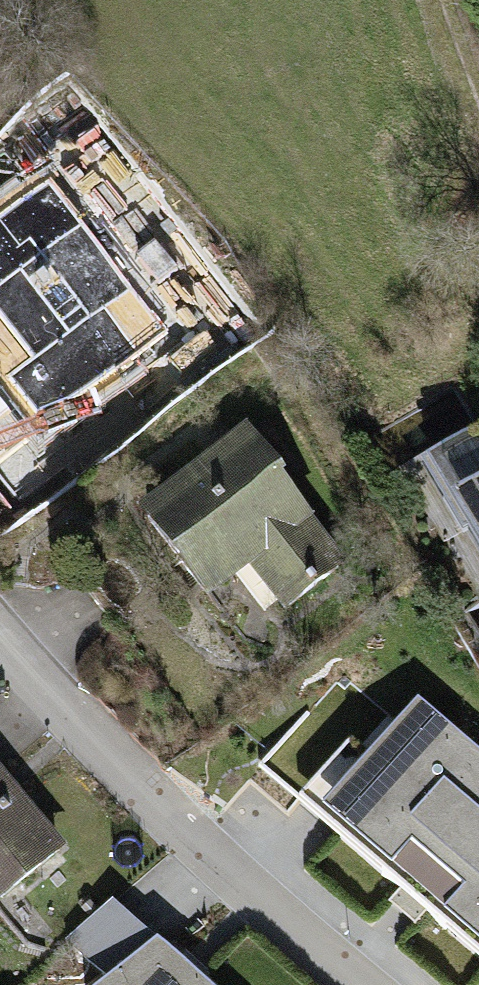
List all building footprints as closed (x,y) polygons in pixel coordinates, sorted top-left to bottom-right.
[(19,306),(72,265),(81,276),(76,281),(96,296),(136,266),(194,338),(203,331),(225,306),(146,206),(121,225),(134,243),(120,245),(89,205),(91,202),(63,166),(0,215),(0,281),(19,306)] [(421,467),(463,537),(468,534),(478,553),(478,432),(421,467)] [(149,518),(204,588),(249,552),(297,598),(337,566),(298,516),(302,512),(277,479),(280,476),(250,438),(149,518)] [(336,677),(270,754),(393,859),(383,870),(408,891),(417,879),(432,891),(423,903),(445,922),(454,913),(478,934),(478,756),(417,703),(396,729),(336,677)] [(57,850),(0,783),(0,898),(57,850)] [(104,984),(206,984),(112,902),(65,941),(109,980),(104,984)]
